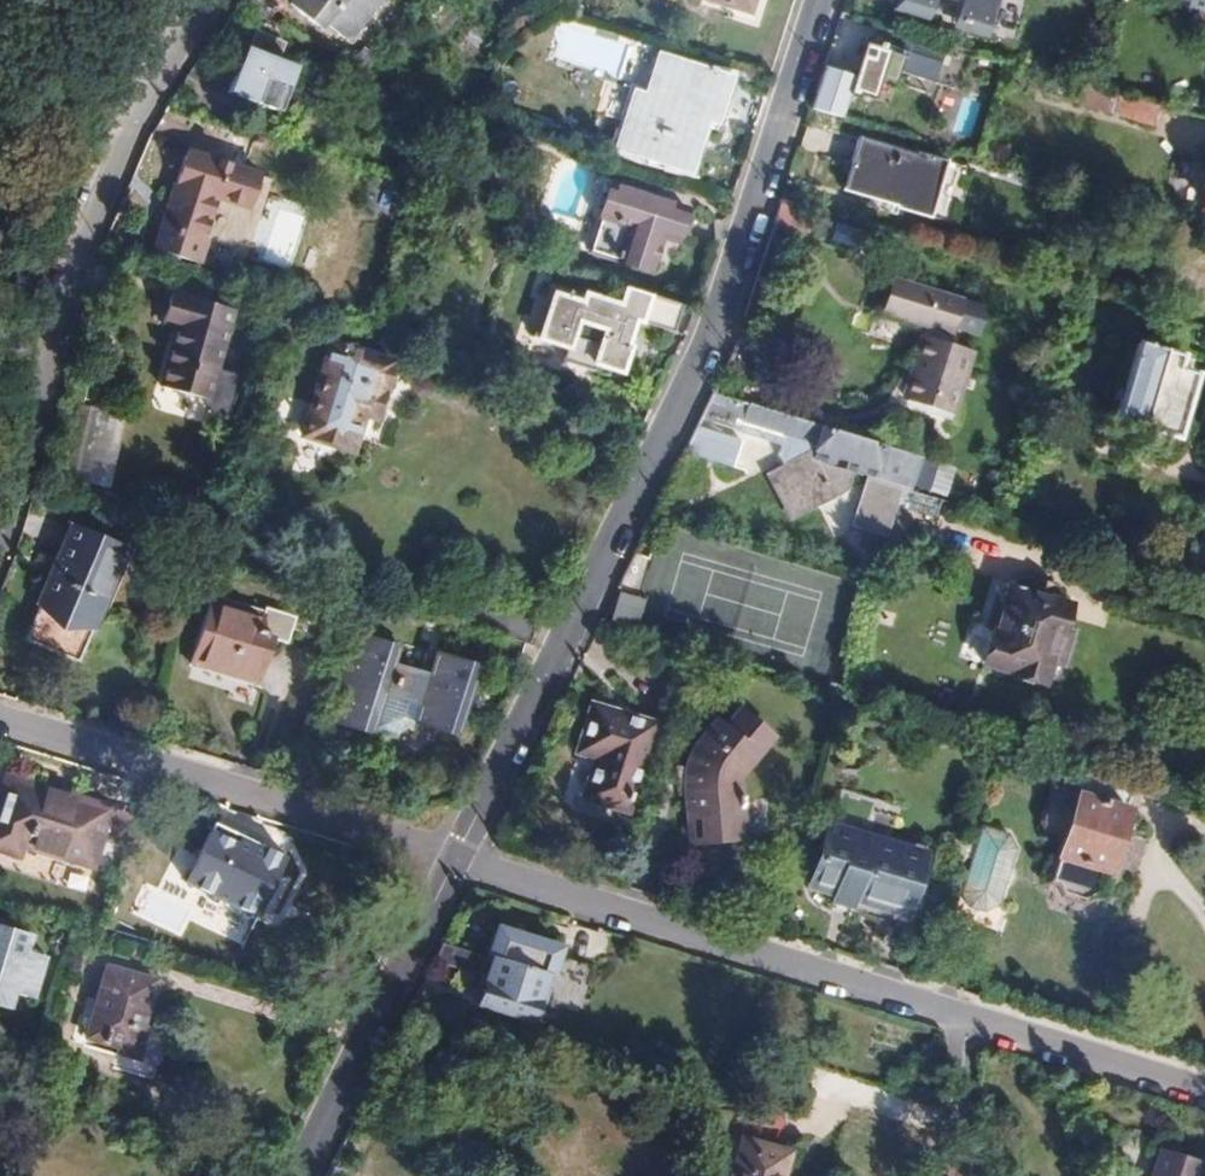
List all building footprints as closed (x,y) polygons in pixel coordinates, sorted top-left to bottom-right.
[(292,8),(325,33),(329,26),(351,43),(382,0),(299,0),(292,8)] [(707,0),(750,13),(754,0),(707,0)] [(895,8),(922,17),(928,0),(897,0),(895,8)] [(951,26),(959,0),(958,0),(928,0),(922,17),(951,26)] [(951,26),(978,34),(990,0),(958,0),(959,0),(951,26)] [(1174,6),(1184,8),(1204,14),(1204,0),(1176,0),(1174,6)] [(1184,8),(1181,22),(1204,29),(1204,14),(1184,8)] [(247,46),(226,90),(278,115),(297,71),(289,66),(294,54),(261,33),(253,49),(247,46)] [(865,41),(852,80),(847,97),(857,100),(858,96),(874,101),(881,81),(898,86),(901,75),(934,85),(940,64),(865,41)] [(631,98),(614,150),(683,172),(700,121),(710,123),(724,79),(654,59),(639,100),(631,98)] [(823,70),(810,111),(840,120),(847,97),(852,80),(823,70)] [(1092,88),(1088,107),(1202,141),(1204,130),(1204,120),(1182,114),(1092,88)] [(1204,120),(1204,108),(1187,102),(1182,114),(1204,120)] [(859,141),(843,194),(898,209),(898,213),(927,221),(946,163),(914,154),(913,157),(859,141)] [(251,179),(183,159),(150,255),(194,269),(202,247),(199,246),(212,203),(240,212),(251,179)] [(594,182),(574,249),(634,268),(644,235),(659,240),(670,206),(594,182)] [(781,202),(773,226),(802,234),(810,211),(781,202)] [(818,220),(811,242),(855,255),(861,232),(818,220)] [(951,416),(970,351),(944,343),(946,335),(953,338),(965,302),(898,281),(889,312),(925,323),(923,329),(932,332),(929,340),(922,338),(914,364),(910,362),(908,369),(902,368),(899,369),(899,375),(901,378),(910,382),(904,402),(951,416)] [(672,334),(679,308),(625,291),(620,310),(605,305),(601,318),(582,312),(584,299),(549,290),(534,343),(568,352),(564,366),(594,375),(596,368),(621,376),(628,350),(625,349),(618,347),(621,334),(628,336),(632,322),(672,334)] [(601,318),(605,305),(584,299),(582,312),(601,318)] [(230,326),(170,308),(161,335),(175,341),(157,401),(201,415),(230,326)] [(625,349),(628,336),(621,334),(618,347),(625,349)] [(390,367),(328,346),(299,438),(348,454),(359,420),(373,425),(390,367)] [(1181,359),(1137,346),(1116,425),(1149,435),(1147,440),(1151,454),(1164,458),(1174,449),(1194,379),(1178,373),(1181,359)] [(976,353),(970,351),(951,416),(957,418),(976,353)] [(711,395),(699,419),(735,429),(737,426),(819,451),(817,460),(877,478),(876,483),(901,491),(903,485),(912,488),(920,458),(711,395)] [(947,461),(964,466),(966,456),(949,451),(947,461)] [(937,464),(926,460),(918,488),(929,491),(937,464)] [(33,634),(89,650),(122,545),(65,528),(33,634)] [(1064,605),(1005,588),(999,606),(988,602),(979,628),(991,631),(981,668),(1035,685),(1042,680),(1048,663),(1061,666),(1072,634),(1057,629),(1064,605)] [(207,599),(187,663),(254,685),(268,638),(256,634),(262,617),(207,599)] [(477,666),(433,652),(427,671),(393,662),(398,643),(354,630),(326,724),(370,736),(382,696),(417,706),(412,723),(455,736),(477,666)] [(85,663),(89,650),(33,634),(30,645),(85,663)] [(589,760),(578,796),(622,809),(650,729),(586,708),(569,753),(589,760)] [(698,822),(699,841),(739,839),(736,815),(735,795),(739,780),(746,760),(767,737),(737,711),(721,730),(714,724),(698,745),(690,764),(685,786),(685,822),(698,822)] [(0,794),(0,852),(19,858),(22,848),(91,868),(109,809),(10,777),(5,793),(1,792),(0,794)] [(1098,902),(1132,796),(1082,781),(1076,797),(1052,789),(1040,826),(1046,833),(1063,838),(1049,886),(1055,888),(1059,899),(1082,907),(1092,899),(1098,902)] [(622,809),(578,796),(576,800),(620,814),(622,809)] [(284,860),(213,826),(182,892),(249,924),(252,917),(255,920),(284,860)] [(1008,836),(980,827),(957,894),(967,912),(981,916),(995,907),(1013,852),(1008,836)] [(919,864),(825,836),(811,886),(837,893),(833,905),(901,925),(919,864)] [(11,1013),(15,996),(34,1002),(46,960),(28,955),(33,937),(5,929),(7,925),(0,923),(0,1010),(11,1013)] [(543,978),(548,980),(557,952),(496,932),(486,960),(491,962),(543,978)] [(439,945),(430,962),(468,975),(474,956),(439,945)] [(528,1025),(543,978),(491,962),(477,1007),(528,1025)] [(104,967),(83,1041),(114,1051),(109,1071),(152,1084),(165,1036),(142,1028),(156,982),(104,967)] [(743,1144),(734,1175),(783,1175),(789,1156),(743,1144)]
